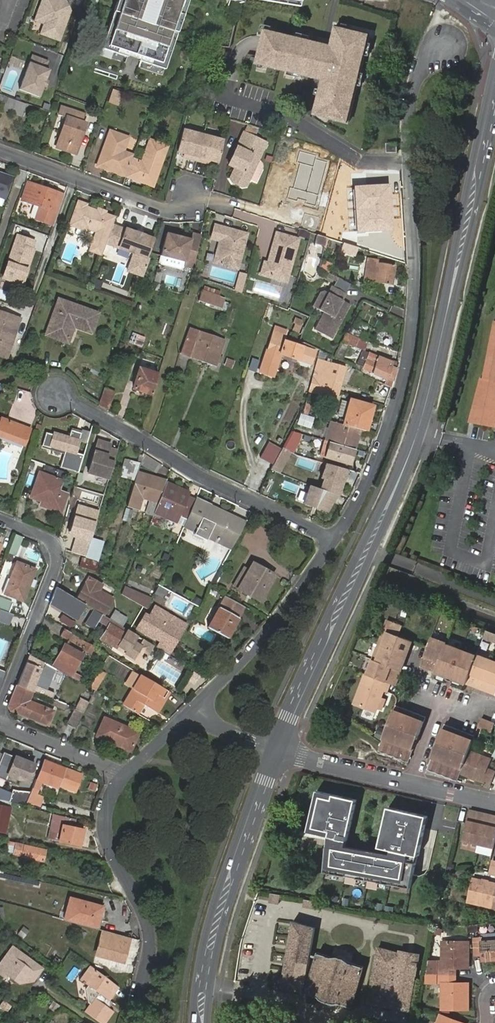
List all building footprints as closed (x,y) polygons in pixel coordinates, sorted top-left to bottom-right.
[(63,0),(45,0),(38,16),(48,19),(46,24),(42,34),(60,41),(72,12),(68,10),(70,6),(68,2),(63,0)] [(101,47),(165,68),(187,0),(117,0),(101,47)] [(48,19),(38,16),(37,20),(46,24),(48,19)] [(318,41),(265,26),(256,61),(322,78),(316,105),(328,108),(327,113),(351,119),(372,35),(336,25),(331,44),(330,49),(317,45),(318,41)] [(317,45),(330,49),(331,44),(318,41),(317,45)] [(50,60),(33,54),(21,89),(41,96),(50,69),(47,68),(50,60)] [(114,91),(111,103),(119,105),(123,94),(114,91)] [(1,94),(0,96),(0,100),(6,103),(4,110),(23,117),(28,104),(1,94)] [(163,110),(165,103),(157,99),(154,107),(163,110)] [(69,117),(66,125),(68,126),(66,132),(64,131),(59,146),(78,153),(88,123),(84,121),(86,113),(65,106),(61,114),(69,117)] [(204,131),(186,127),(180,148),(191,151),(190,155),(198,157),(204,131)] [(99,164),(127,174),(134,156),(135,153),(125,150),(130,136),(112,129),(105,147),(108,148),(106,151),(104,151),(99,164)] [(227,137),(204,131),(198,157),(207,159),(207,155),(221,159),(227,137)] [(268,143),(246,132),(231,165),(237,168),(233,178),(235,182),(244,187),(248,185),(251,179),(248,175),(253,165),(256,166),(268,143)] [(134,156),(127,174),(154,184),(169,145),(152,139),(144,160),(134,156)] [(397,142),(387,142),(387,151),(397,151),(397,142)] [(316,155),(299,151),(296,162),(300,163),(293,187),(290,186),(287,198),(296,201),(298,197),(307,199),(306,203),(316,206),(327,163),(315,160),(316,155)] [(5,198),(13,176),(0,172),(0,197),(5,198)] [(48,192),(49,188),(29,181),(23,199),(51,209),(46,222),(55,225),(63,204),(54,201),(56,195),(48,192)] [(390,184),(354,186),(357,232),(393,229),(390,184)] [(92,248),(104,252),(108,240),(115,223),(117,216),(106,212),(99,209),(87,205),(88,201),(81,199),(73,222),(89,227),(90,225),(98,227),(100,231),(99,234),(97,234),(92,248)] [(217,222),(212,238),(221,241),(214,262),(238,270),(250,233),(217,222)] [(145,274),(147,270),(149,263),(151,256),(149,255),(155,241),(156,236),(147,233),(147,232),(139,230),(138,230),(128,227),(128,228),(115,223),(108,240),(136,251),(130,268),(145,274)] [(197,257),(203,232),(194,230),(193,236),(168,230),(162,252),(187,258),(186,264),(194,266),(197,257)] [(299,238),(277,233),(271,255),(273,257),(272,260),(265,265),(262,274),(270,276),(273,274),(281,276),(282,272),(289,274),(299,238)] [(27,264),(29,264),(35,248),(32,247),(35,240),(19,234),(4,276),(22,283),(27,269),(25,268),(27,264)] [(187,258),(162,252),(161,257),(163,261),(182,266),(186,264),(187,258)] [(370,257),(366,279),(393,284),(397,264),(374,260),(375,257),(370,257)] [(241,292),(247,273),(238,271),(233,290),(241,292)] [(334,285),(346,291),(350,283),(338,278),(334,285)] [(197,301),(209,304),(213,294),(201,290),(197,301)] [(213,294),(209,304),(214,306),(218,295),(213,294)] [(333,340),(350,305),(329,294),(321,310),(325,313),(316,331),(333,340)] [(78,327),(85,308),(59,299),(48,330),(66,337),(70,327),(74,326),(78,327)] [(99,313),(85,308),(78,327),(92,332),(99,313)] [(15,334),(20,318),(0,310),(0,334),(1,334),(0,336),(0,354),(6,356),(13,338),(11,337),(12,333),(15,334)] [(191,357),(200,332),(191,329),(183,354),(191,357)] [(66,337),(48,330),(46,334),(68,342),(69,338),(66,337)] [(276,331),(270,349),(314,361),(318,347),(286,338),(287,334),(276,331)] [(225,341),(200,332),(191,357),(207,363),(217,366),(225,341)] [(367,342),(347,334),(345,340),(351,343),(350,344),(364,350),(367,342)] [(345,340),(337,354),(339,355),(343,357),(350,344),(351,343),(345,340)] [(395,379),(399,367),(393,365),(395,361),(371,352),(365,367),(374,371),(373,372),(388,379),(389,377),(395,379)] [(321,356),(319,362),(311,389),(315,391),(322,393),(325,384),(341,389),(343,381),(348,365),(321,356)] [(135,386),(153,393),(159,373),(141,368),(135,386)] [(338,398),(341,389),(325,384),(322,393),(338,398)] [(115,393),(105,389),(100,404),(110,408),(115,393)] [(315,391),(311,389),(304,411),(308,413),(315,391)] [(361,427),(367,429),(373,405),(352,399),(345,423),(361,427)] [(313,418),(303,415),(300,423),(310,426),(313,418)] [(23,444),(29,427),(0,417),(0,436),(23,444)] [(361,427),(345,423),(332,419),(327,439),(356,447),(361,427)] [(83,428),(73,425),(72,431),(81,433),(83,428)] [(92,428),(84,426),(83,428),(81,433),(79,440),(88,443),(92,428)] [(303,433),(292,429),(291,435),(283,449),(281,452),(274,464),(272,469),(280,471),(299,437),(301,438),(303,433)] [(81,433),(72,431),(70,434),(56,430),(55,433),(47,431),(43,444),(66,451),(61,466),(80,471),(88,443),(79,440),(81,433)] [(110,480),(119,449),(112,447),(114,443),(99,439),(88,473),(110,480)] [(351,463),(356,447),(327,439),(326,442),(325,442),(322,450),(323,451),(322,454),(351,463)] [(281,452),(283,449),(269,442),(261,456),(274,464),(281,452)] [(131,479),(137,462),(125,458),(119,475),(131,479)] [(346,480),(347,476),(345,475),(348,468),(328,462),(323,477),(326,478),(322,488),(338,493),(340,494),(344,483),(343,482),(344,479),(346,480)] [(57,493),(58,489),(65,470),(45,464),(42,473),(40,472),(31,497),(43,500),(60,506),(63,496),(57,493)] [(167,484),(139,475),(129,505),(140,508),(143,500),(159,505),(167,484)] [(328,510),(338,493),(322,488),(311,483),(304,501),(328,510)] [(192,494),(167,484),(159,505),(155,512),(177,522),(180,516),(187,519),(193,504),(196,499),(191,497),(192,494)] [(68,493),(58,489),(57,493),(63,496),(60,506),(43,500),(41,504),(62,511),(68,493)] [(217,515),(244,527),(246,523),(217,509),(216,512),(209,509),(211,506),(212,504),(197,496),(196,499),(193,504),(217,515)] [(234,545),(244,527),(217,515),(193,504),(187,519),(184,525),(195,530),(194,533),(193,535),(207,541),(207,540),(208,537),(219,542),(220,539),(234,545)] [(87,556),(100,511),(79,505),(70,535),(77,537),(73,552),(87,556)] [(123,519),(130,520),(132,510),(125,509),(123,519)] [(231,551),(234,545),(220,539),(219,542),(208,537),(207,540),(231,551)] [(94,550),(90,549),(87,559),(83,558),(81,565),(96,570),(100,559),(92,556),(94,550)] [(15,580),(9,594),(25,600),(37,568),(19,562),(12,579),(15,580)] [(255,562),(239,587),(261,600),(276,574),(255,562)] [(103,613),(104,613),(114,598),(100,589),(103,583),(90,576),(77,597),(86,603),(96,609),(97,610),(103,613)] [(6,593),(9,594),(15,580),(12,579),(6,593)] [(134,600),(138,590),(126,583),(122,593),(134,600)] [(77,597),(58,585),(51,601),(77,617),(86,603),(77,597)] [(167,590),(160,586),(157,594),(164,597),(167,590)] [(148,608),(152,598),(138,590),(134,600),(144,606),(148,608)] [(157,596),(153,604),(161,607),(164,599),(157,596)] [(222,608),(211,629),(230,639),(241,618),(247,606),(229,596),(222,608)] [(0,597),(0,606),(12,611),(15,603),(0,597)] [(97,610),(96,609),(90,616),(89,616),(84,623),(94,629),(103,613),(97,610)] [(124,625),(127,615),(115,612),(113,622),(124,625)] [(143,627),(155,635),(155,637),(162,641),(159,645),(170,652),(187,625),(176,618),(172,626),(164,621),(167,617),(161,613),(157,620),(150,616),(143,627)] [(104,614),(101,620),(105,623),(109,622),(111,618),(104,614)] [(144,663),(155,645),(146,639),(142,645),(136,641),(139,635),(130,629),(127,633),(111,624),(103,638),(119,647),(120,645),(126,648),(124,651),(144,663)] [(65,627),(61,633),(91,652),(95,646),(88,641),(65,627)] [(400,637),(398,636),(382,630),(377,645),(406,656),(409,648),(411,641),(400,637)] [(494,643),(494,632),(487,630),(484,639),(494,643)] [(445,644),(445,643),(430,637),(426,647),(419,666),(427,669),(434,672),(445,644)] [(66,643),(54,664),(73,674),(85,653),(66,643)] [(476,655),(461,650),(445,644),(434,672),(465,684),(476,655)] [(406,656),(377,645),(371,660),(400,671),(401,666),(406,656)] [(480,689),(491,661),(476,655),(465,684),(473,686),(480,689)] [(28,661),(19,685),(33,691),(36,683),(46,687),(54,665),(44,660),(42,667),(28,661)] [(400,671),(371,660),(365,675),(385,683),(389,684),(394,686),(397,678),(400,671)] [(494,694),(494,662),(491,661),(480,689),(494,694)] [(92,687),(98,690),(108,674),(102,670),(92,687)] [(136,688),(143,676),(133,671),(126,684),(135,690),(136,688)] [(385,683),(365,675),(362,674),(352,704),(374,712),(378,703),(380,704),(381,699),(379,698),(385,683)] [(126,706),(140,714),(146,704),(159,712),(172,692),(144,675),(136,688),(135,690),(126,706)] [(33,691),(43,695),(46,687),(36,683),(33,691)] [(19,685),(10,708),(50,724),(55,712),(29,701),(33,691),(19,685)] [(59,701),(67,704),(69,699),(61,696),(59,701)] [(117,704),(111,701),(106,709),(112,712),(117,704)] [(377,751),(408,763),(425,718),(417,714),(395,706),(380,743),(377,751)] [(84,713),(76,709),(68,724),(76,728),(84,713)] [(106,717),(97,735),(132,750),(140,732),(106,717)] [(490,730),(492,723),(480,718),(477,725),(490,730)] [(473,735),(453,728),(444,724),(427,769),(456,780),(458,777),(459,773),(468,751),(473,735)] [(474,779),(490,784),(494,772),(487,768),(491,759),(468,751),(459,773),(469,777),(469,778),(474,780),(474,779)] [(17,756),(9,774),(29,782),(36,763),(17,756)] [(46,760),(39,779),(59,786),(59,783),(77,790),(83,774),(46,760)] [(34,787),(32,791),(28,801),(34,803),(41,806),(44,795),(38,793),(40,790),(34,787)] [(297,787),(295,800),(301,801),(304,788),(297,787)] [(14,789),(10,801),(13,801),(27,804),(28,801),(32,791),(21,791),(14,789)] [(357,798),(317,789),(308,830),(328,835),(347,839),(357,798)] [(12,807),(0,805),(0,830),(6,832),(12,807)] [(428,815),(389,806),(379,846),(392,849),(416,854),(418,854),(428,815)] [(478,844),(484,814),(469,810),(467,823),(462,840),(478,844)] [(493,847),(494,839),(494,816),(484,814),(478,844),(493,847)] [(64,824),(61,841),(80,845),(84,829),(64,824)] [(346,845),(347,839),(328,835),(326,845),(414,861),(416,854),(392,849),(391,853),(346,845)] [(478,844),(462,840),(460,850),(476,853),(478,844)] [(10,841),(8,851),(23,854),(23,856),(44,860),(46,850),(17,843),(10,841)] [(493,847),(478,844),(476,853),(491,856),(493,847)] [(414,861),(326,845),(321,870),(410,886),(414,861)] [(490,907),(494,886),(494,885),(488,884),(489,882),(484,881),(483,882),(473,880),(468,903),(490,907)] [(280,902),(282,894),(272,892),(270,900),(280,902)] [(71,897),(66,919),(73,921),(97,928),(102,905),(71,897)] [(316,907),(317,901),(306,898),(305,904),(316,907)] [(294,920),(283,987),(307,993),(307,994),(353,1008),(364,969),(364,967),(318,953),(317,957),(311,955),(316,927),(294,920)] [(81,929),(79,934),(86,937),(89,933),(81,929)] [(127,954),(131,937),(104,930),(97,955),(117,961),(119,952),(127,954)] [(475,937),(476,954),(483,954),(488,954),(488,959),(494,958),(494,940),(482,940),(482,937),(475,937)] [(469,951),(469,942),(443,941),(443,967),(439,967),(427,967),(427,975),(439,975),(455,975),(456,967),(469,967),(469,958),(465,958),(465,951),(469,951)] [(38,973),(42,966),(14,945),(0,963),(0,970),(3,973),(6,969),(10,973),(20,980),(28,979),(35,971),(38,973)] [(399,973),(416,976),(419,956),(402,951),(402,952),(379,947),(368,1004),(393,1008),(399,973)] [(124,963),(127,954),(119,952),(117,961),(124,963)] [(108,998),(119,985),(107,976),(92,965),(82,979),(88,983),(85,987),(87,999),(91,1001),(85,1009),(100,1019),(110,1005),(106,1002),(108,998)] [(33,979),(38,973),(35,971),(28,979),(33,979)] [(20,980),(10,973),(11,978),(15,981),(20,980)] [(393,1008),(410,1011),(416,976),(399,973),(393,1008)] [(455,975),(439,975),(439,982),(443,983),(442,1009),(468,1009),(468,999),(465,999),(465,993),(468,993),(468,983),(456,983),(455,975)] [(441,1014),(438,1022),(464,1022),(441,1014)]
